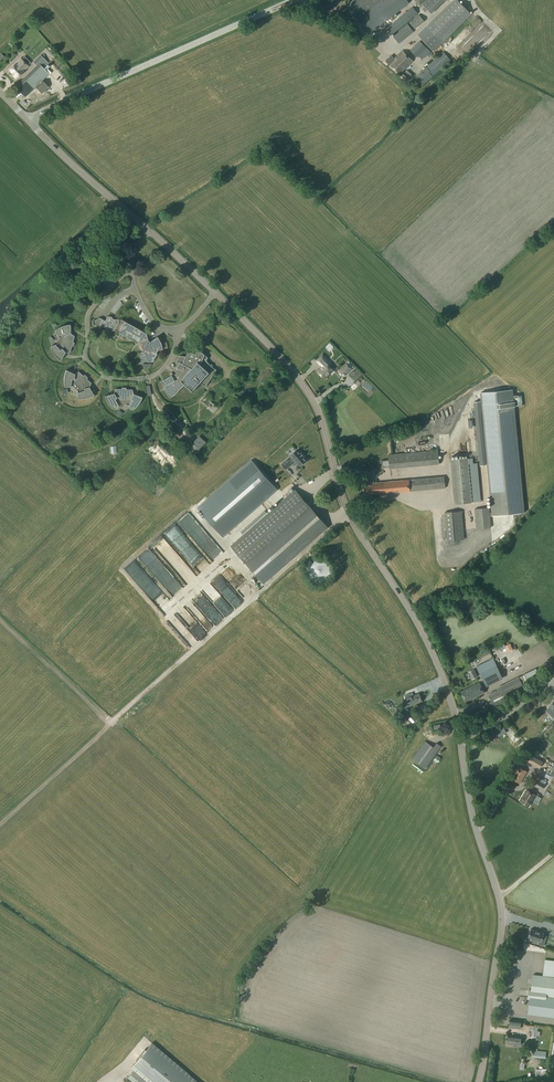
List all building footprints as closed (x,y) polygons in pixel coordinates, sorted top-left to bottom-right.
[(346,6),(370,35),(409,3),(406,0),(352,0),(346,6)] [(471,14),(457,0),(453,0),(418,35),(434,51),(471,14)] [(421,5),(429,14),(443,0),(426,0),(421,5)] [(412,7),(386,29),(392,35),(418,14),(412,7)] [(419,15),(410,22),(415,29),(424,22),(419,15)] [(482,35),(489,27),(485,23),(477,30),(482,35)] [(404,39),(413,32),(407,25),(397,33),(393,37),(399,43),(404,39)] [(457,34),(460,38),(470,28),(467,25),(457,34)] [(431,52),(419,41),(410,51),(417,58),(420,55),(424,59),(431,52)] [(45,46),(40,51),(48,60),(53,55),(45,46)] [(403,72),(413,61),(402,51),(389,65),(399,75),(401,76),(407,82),(413,76),(407,71),(405,73),(403,72)] [(421,72),(415,78),(422,86),(451,61),(443,52),(425,68),(421,72)] [(21,59),(9,71),(13,74),(11,76),(15,79),(28,67),(21,59)] [(32,71),(15,87),(25,98),(32,91),(35,88),(41,94),(48,87),(42,81),(49,74),(43,69),(43,68),(48,63),(44,59),(37,66),(32,71)] [(92,322),(92,324),(100,328),(104,326),(106,331),(114,331),(136,343),(138,342),(141,344),(138,348),(141,351),(143,351),(148,363),(152,362),(152,363),(157,354),(156,354),(158,350),(162,351),(162,349),(161,346),(161,344),(160,341),(159,339),(157,337),(150,342),(148,340),(146,334),(122,320),(113,320),(111,317),(107,317),(105,321),(100,318),(92,322)] [(51,348),(50,348),(51,350),(53,353),(54,355),(56,357),(58,359),(60,360),(65,353),(70,353),(71,347),(73,347),(74,343),(73,342),(74,336),(70,334),(70,325),(69,325),(66,325),(63,326),(60,327),(58,328),(55,330),(56,330),(55,332),(59,337),(57,344),(51,346),(51,348)] [(330,344),(325,349),(329,353),(334,348),(330,344)] [(173,375),(161,382),(165,389),(165,390),(169,398),(176,395),(184,385),(192,393),(200,384),(205,387),(217,370),(212,367),(210,366),(206,361),(208,358),(202,353),(194,349),(195,347),(192,345),(187,351),(188,352),(186,357),(179,356),(177,362),(180,363),(176,372),(176,373),(175,375),(173,375)] [(323,356),(316,361),(321,366),(321,369),(317,372),(320,375),(320,377),(321,377),(322,378),(323,378),(324,379),(335,369),(323,356)] [(345,363),(336,371),(342,378),(351,369),(345,363)] [(64,383),(64,386),(65,386),(66,387),(72,386),(77,391),(77,397),(78,398),(78,399),(81,399),(83,399),(86,398),(88,398),(91,397),(94,395),(89,388),(91,383),(87,379),(87,378),(84,375),(83,376),(78,372),(74,374),(66,370),(65,372),(65,375),(64,378),(64,380),(64,383)] [(113,394),(105,396),(105,398),(106,400),(108,403),(109,405),(111,407),(113,409),(116,409),(120,404),(126,404),(130,410),(132,410),(134,408),(136,407),(138,404),(139,402),(141,400),(142,397),(133,394),(132,390),(126,390),(126,388),(122,388),(121,389),(115,389),(113,394)] [(321,397),(330,391),(328,388),(319,394),(321,397)] [(207,397),(202,402),(215,413),(219,409),(207,397)] [(513,400),(481,403),(492,516),(524,513),(513,400)] [(186,441),(184,443),(195,453),(205,442),(199,437),(192,444),(188,440),(187,442),(186,441)] [(300,467),(306,461),(303,457),(304,456),(301,453),(300,454),(297,450),(290,456),(291,456),(282,465),(286,470),(292,464),(294,466),(297,463),(300,467)] [(389,460),(381,461),(382,468),(389,468),(439,464),(438,451),(388,455),(389,460)] [(467,458),(451,460),(455,504),(472,503),(467,458)] [(252,460),(198,508),(222,535),(277,489),(252,460)] [(370,483),(363,484),(364,496),(445,489),(444,477),(377,483),(377,480),(370,480),(370,483)] [(295,490),(231,546),(250,567),(314,511),(295,490)] [(411,508),(402,509),(402,517),(412,517),(411,508)] [(488,508),(474,509),(476,530),(490,528),(488,508)] [(328,527),(314,511),(250,567),(265,584),(328,527)] [(461,511),(444,512),(446,541),(464,540),(461,511)] [(190,531),(197,529),(195,525),(193,526),(190,518),(180,522),(184,531),(189,529),(190,531)] [(442,532),(433,532),(434,560),(443,559),(442,532)] [(163,572),(164,571),(147,548),(136,557),(155,582),(165,574),(163,572)] [(325,565),(322,556),(303,561),(308,577),(317,574),(315,568),(325,565)] [(179,567),(183,574),(188,571),(184,564),(179,567)] [(216,586),(207,593),(217,605),(226,598),(216,586)] [(507,655),(504,657),(502,654),(499,655),(504,665),(517,658),(514,652),(508,656),(507,655)] [(490,660),(476,666),(478,669),(487,687),(502,679),(495,665),(492,666),(490,660)] [(499,690),(488,695),(491,701),(492,704),(492,705),(494,704),(495,707),(506,702),(505,699),(515,694),(517,692),(525,688),(519,677),(498,687),(499,690)] [(480,683),(461,692),(465,702),(484,693),(480,683)] [(412,693),(405,696),(409,707),(422,701),(419,694),(413,696),(412,693)] [(542,724),(537,729),(543,734),(548,729),(542,724)] [(502,726),(489,734),(493,740),(506,732),(502,726)] [(425,742),(412,759),(425,768),(440,747),(436,743),(433,748),(425,742)] [(542,762),(531,755),(527,761),(539,768),(542,762)] [(544,761),(553,767),(553,766),(553,763),(546,758),(544,761)] [(520,783),(526,772),(519,767),(514,774),(512,778),(515,780),(520,783)] [(541,790),(545,784),(534,778),(530,783),(541,790)] [(526,790),(520,801),(529,807),(536,795),(526,790)] [(539,932),(530,929),(528,938),(539,941),(538,944),(543,946),(546,937),(543,935),(544,933),(543,933),(543,932),(539,931),(539,932)] [(528,999),(530,999),(528,1014),(553,1018),(553,977),(533,975),(531,990),(529,990),(528,999)] [(509,1020),(508,1028),(520,1029),(520,1025),(525,1026),(525,1023),(521,1022),(521,1021),(509,1020)] [(531,1025),(530,1031),(532,1031),(532,1036),(539,1036),(540,1032),(537,1032),(538,1026),(531,1025)] [(148,1081),(198,1081),(139,1032),(118,1057),(148,1081)] [(508,1035),(507,1044),(520,1046),(521,1037),(508,1035)] [(533,1050),(532,1057),(545,1059),(546,1052),(533,1050)] [(103,1075),(111,1081),(136,1081),(113,1063),(103,1075)] [(535,1069),(535,1077),(541,1077),(546,1077),(547,1069),(542,1069),(541,1070),(535,1069)]
